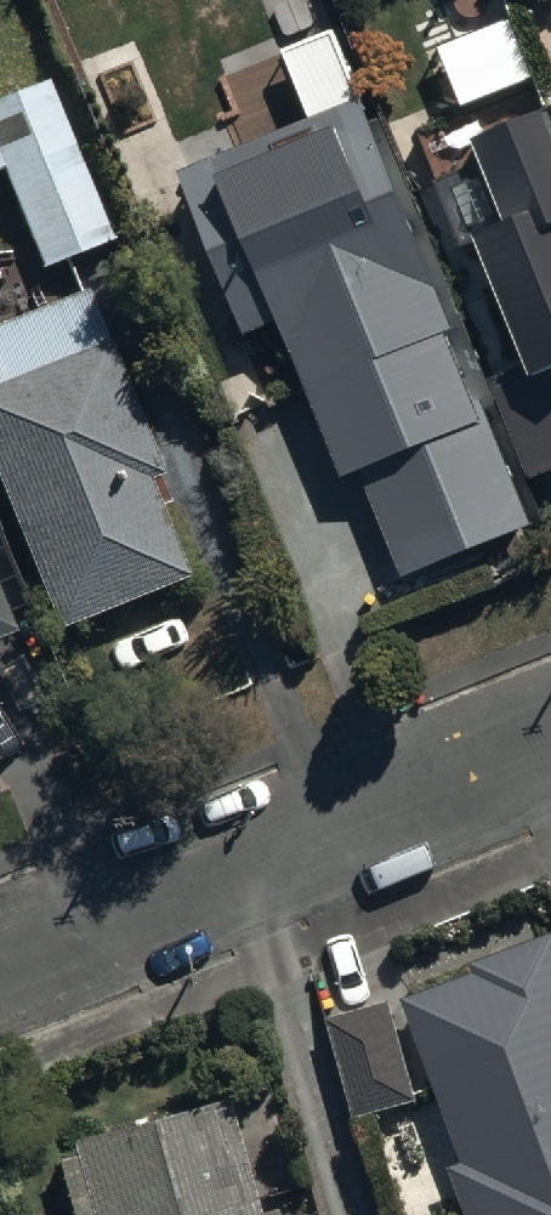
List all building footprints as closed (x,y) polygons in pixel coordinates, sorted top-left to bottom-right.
[(51,67),(0,86),(0,155),(7,153),(43,247),(110,221),(51,67)] [(360,81),(179,156),(246,318),(280,304),(346,464),(359,459),(403,565),(534,511),(490,403),(481,407),(443,316),(454,311),(360,81)] [(536,474),(550,468),(550,103),(476,131),(492,172),(443,191),(464,245),(482,239),(533,373),(502,385),(536,474)] [(55,609),(189,556),(151,461),(161,457),(88,274),(0,309),(0,470),(55,609)] [(14,627),(0,593),(0,633),(14,627)] [(477,972),(482,986),(409,1011),(479,1214),(550,1214),(550,947),(477,972)] [(391,1001),(329,1017),(358,1127),(420,1111),(391,1001)] [(235,1087),(71,1129),(76,1145),(59,1149),(76,1214),(268,1214),(235,1087)]
